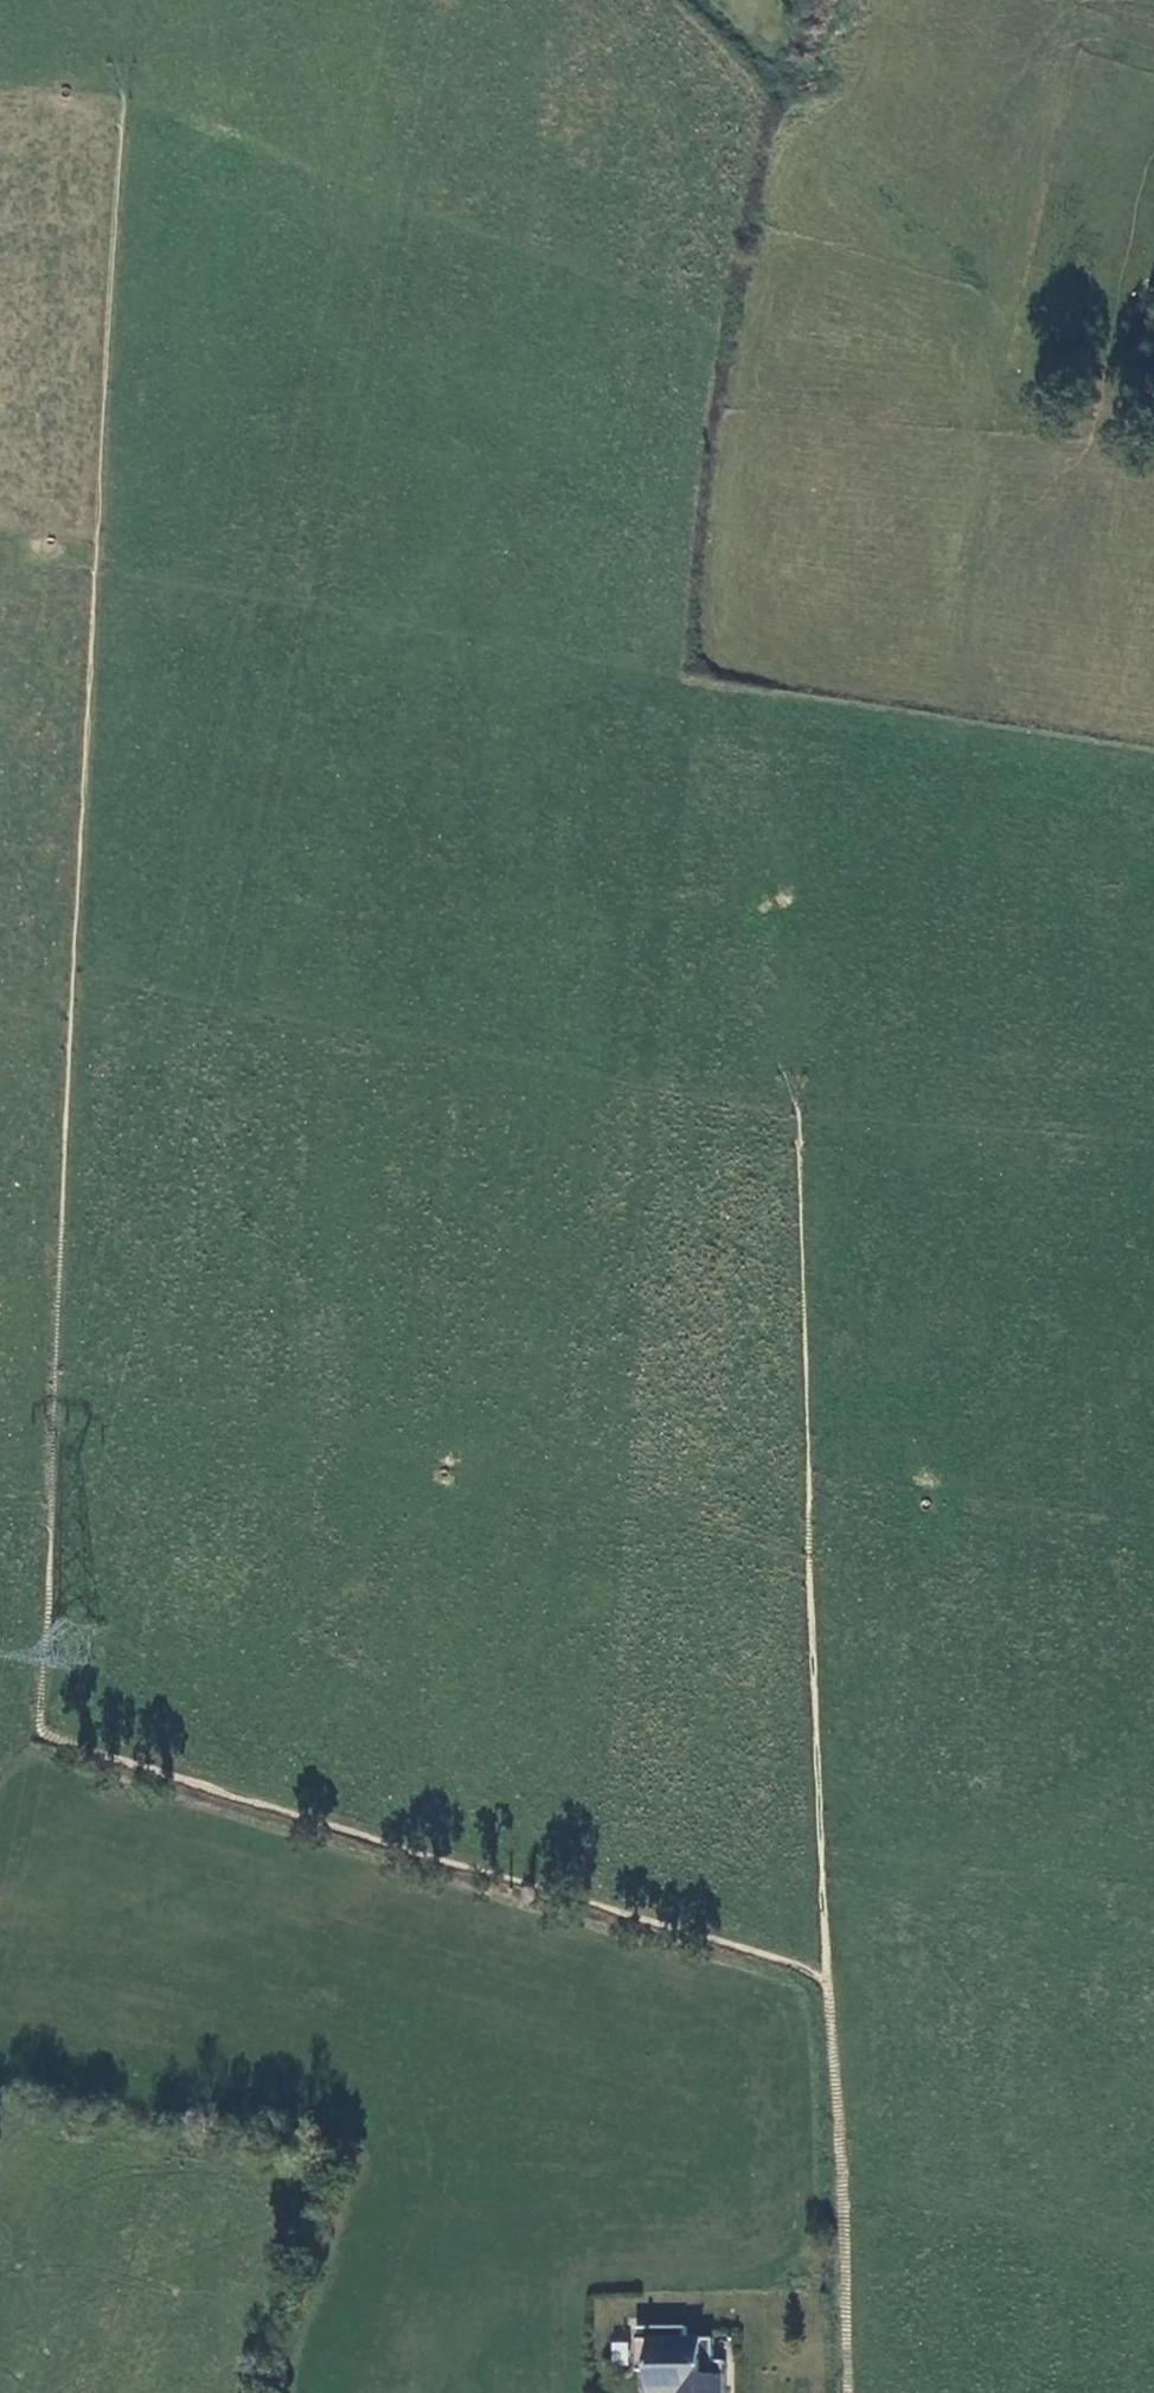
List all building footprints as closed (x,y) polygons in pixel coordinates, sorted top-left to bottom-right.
[(726,2360),(715,2360),(715,2337),(687,2338),(687,2326),(649,2327),(649,2339),(638,2339),(638,2371),(650,2371),(651,2389),(662,2389),(662,2392),(727,2392),(726,2360)] [(638,2339),(649,2339),(649,2327),(637,2328),(638,2339)]
